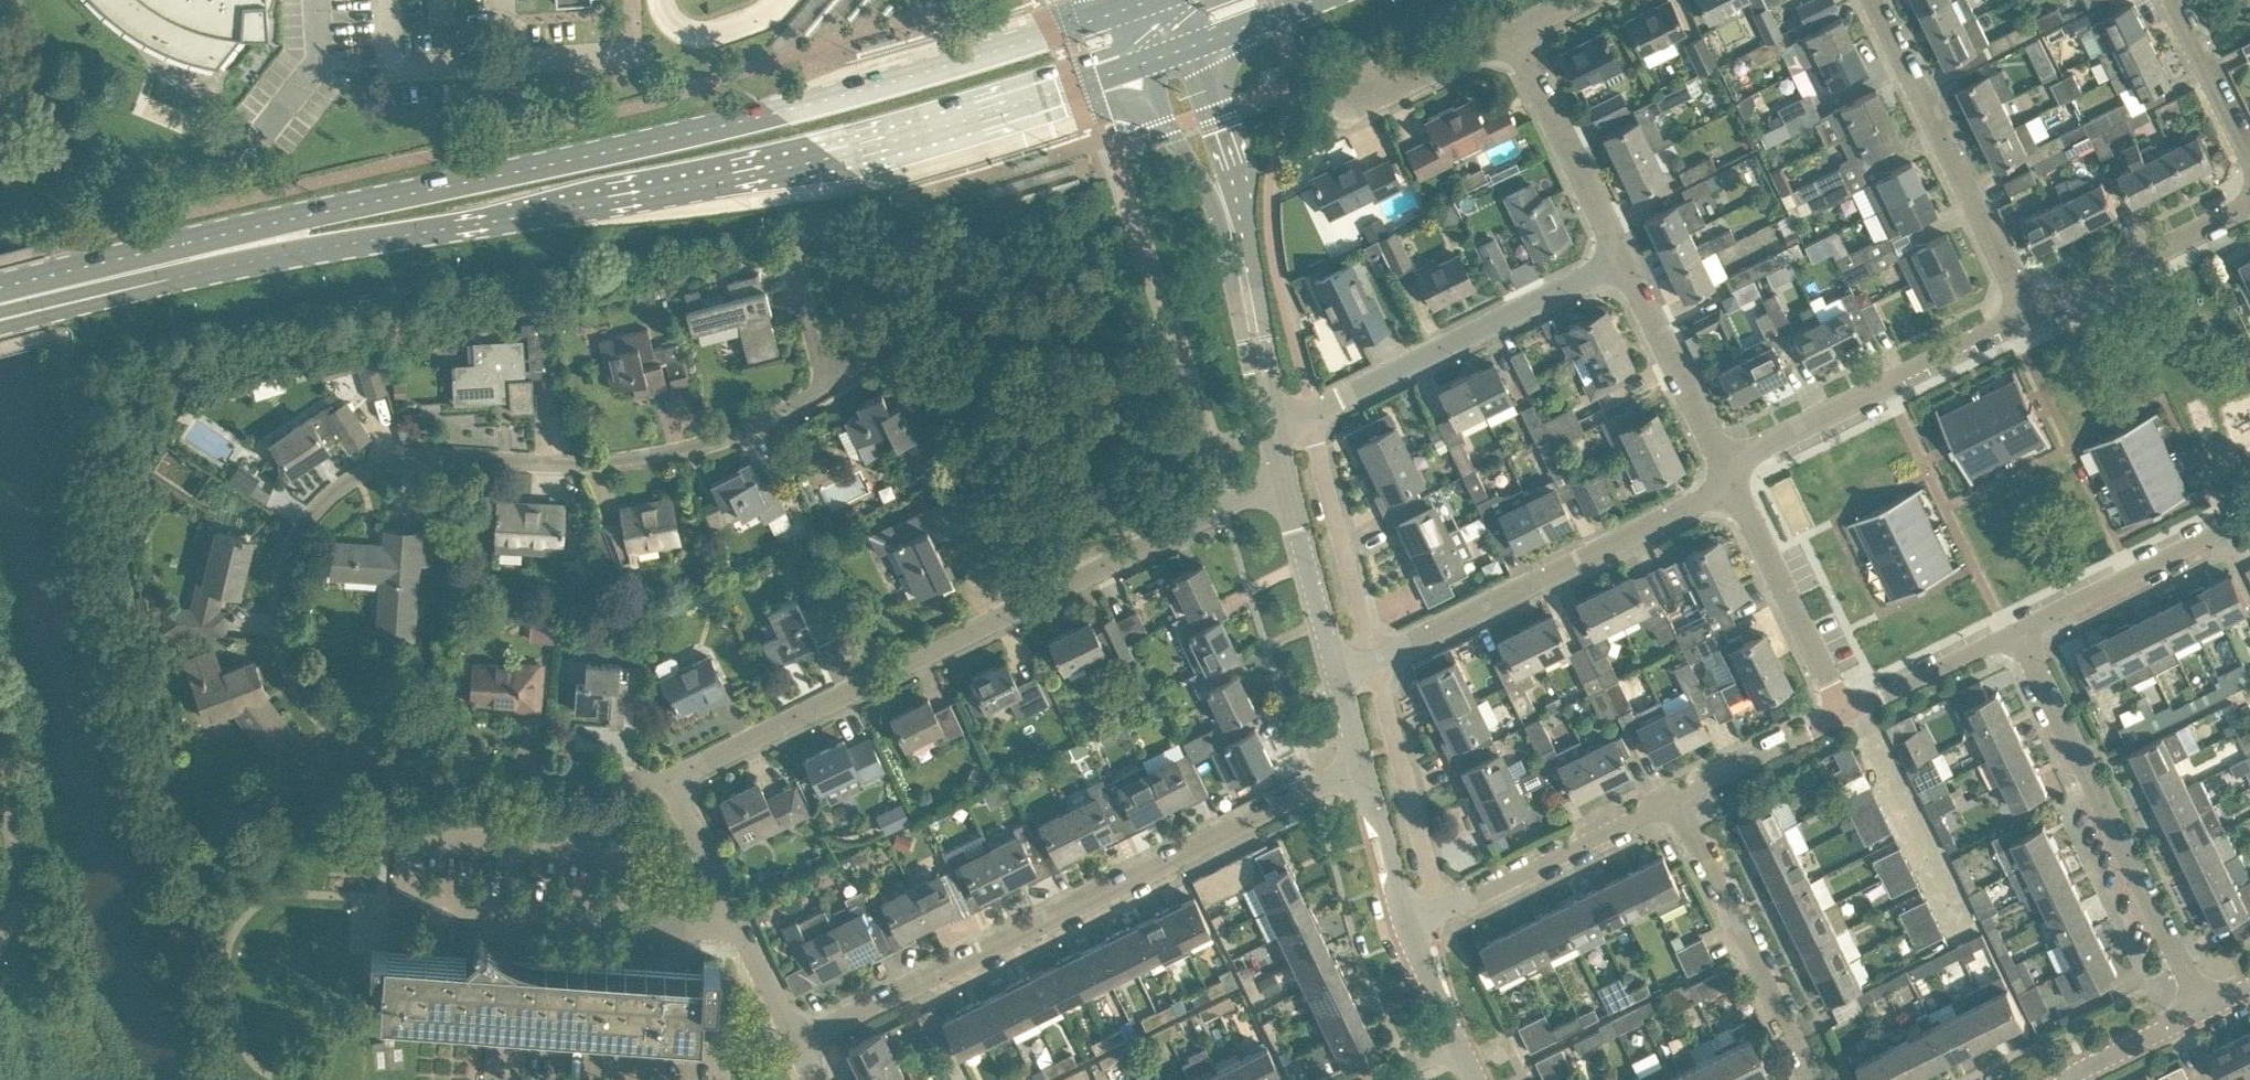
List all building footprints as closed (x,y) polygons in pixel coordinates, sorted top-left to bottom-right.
[(110,7),(129,22),(149,35),(171,45),(193,54),(215,59),(239,28),(269,28),(268,12),(263,6),(266,4),(269,0),(103,0),(110,7)] [(1679,18),(1670,0),(1668,0),(1669,3),(1646,14),(1645,10),(1627,19),(1642,49),(1684,29),(1679,18)] [(1709,18),(1723,11),(1721,7),(1735,0),(1700,0),(1709,18)] [(1805,21),(1837,6),(1833,0),(1809,0),(1797,6),(1805,21)] [(1923,10),(1943,0),(1918,0),(1923,10)] [(1978,15),(1971,0),(1943,0),(1923,10),(1936,36),(1972,18),(1972,17),(1978,15)] [(2071,19),(2078,32),(2092,24),(2104,49),(2100,51),(2101,53),(2147,30),(2134,3),(2135,3),(2134,1),(2120,9),(2116,0),(2110,0),(2071,19)] [(1770,5),(1767,6),(1752,13),(1766,40),(1783,32),(1770,5)] [(2035,17),(2043,30),(2066,18),(2059,5),(2035,17)] [(1805,66),(1851,43),(1839,19),(1842,17),(1841,16),(1793,40),(1805,66)] [(1984,43),(1972,18),(1936,36),(1948,61),(1946,61),(1947,63),(1964,55),(1969,65),(2037,31),(2031,19),(1984,43)] [(2113,76),(2158,54),(2147,30),(2101,53),(2113,76)] [(1620,64),(1608,40),(1606,36),(1605,37),(1602,31),(1584,40),(1586,44),(1567,53),(1565,49),(1563,51),(1578,82),(1600,72),(1605,82),(1623,74),(1619,64),(1620,64)] [(1783,32),(1766,40),(1766,41),(1745,51),(1753,65),(1787,47),(1781,35),(1784,34),(1783,32)] [(1701,71),(1717,63),(1702,35),(1687,43),(1701,71)] [(2039,36),(2025,43),(2043,79),(2057,72),(2039,36)] [(1818,91),(1847,77),(1866,67),(1866,66),(1863,68),(1851,43),(1805,66),(1818,91)] [(2136,82),(2142,95),(2173,80),(2172,79),(2171,79),(2158,54),(2113,76),(2119,90),(2136,82)] [(2009,80),(1997,86),(1990,72),(1959,88),(1960,89),(1961,88),(1974,113),(2003,99),(2015,93),(2009,80)] [(2063,77),(2072,96),(2080,92),(2070,73),(2063,77)] [(2061,102),(2072,96),(2063,77),(2050,83),(2061,102)] [(1656,97),(1662,109),(1692,93),(1686,82),(1656,97)] [(1840,137),(1886,115),(1874,91),(1877,89),(1876,88),(1828,112),(1840,137)] [(1599,122),(1629,107),(1621,91),(1591,106),(1599,122)] [(1737,100),(1744,116),(1753,110),(1755,101),(1752,92),(1737,100)] [(1784,121),(1816,105),(1809,92),(1778,108),(1779,111),(1770,115),(1775,125),(1784,121)] [(2156,107),(2162,119),(2186,107),(2180,95),(2156,107)] [(1471,99),(1427,120),(1435,136),(1411,147),(1425,176),(1453,162),(1451,158),(1482,143),(1483,145),(1516,129),(1507,111),(1482,123),(1471,99)] [(1986,139),(2015,125),(2003,99),(1974,113),(1986,139)] [(2091,133),(2126,116),(2134,112),(2127,100),(2085,122),(2091,133)] [(1790,134),(1822,118),(1816,105),(1784,121),(1790,134)] [(2131,127),(2150,117),(2146,107),(2134,112),(2126,116),(2131,127)] [(1652,148),(1652,149),(1671,140),(1669,134),(1664,136),(1652,112),(1604,135),(1605,137),(1610,134),(1615,144),(1611,146),(1620,164),(1652,148)] [(1853,163),(1882,149),(1902,139),(1901,138),(1898,140),(1886,115),(1840,137),(1853,163)] [(2108,139),(2131,127),(2126,116),(2091,133),(2103,158),(2114,152),(2108,139)] [(2035,162),(2055,152),(2076,142),(2076,141),(2077,141),(2072,129),(2062,133),(2040,142),(2027,119),(2015,125),(1986,139),(1998,164),(1997,165),(1998,166),(2025,153),(2031,164),(2035,162)] [(2172,146),(2187,176),(2212,163),(2213,165),(2214,164),(2199,133),(2172,146)] [(2162,188),(2147,158),(2147,159),(2137,140),(2124,147),(2134,165),(2120,172),(2135,203),(2137,202),(2136,201),(2162,188)] [(2055,152),(2058,157),(2079,147),(2076,142),(2055,152)] [(2147,158),(2162,188),(2187,176),(2172,146),(2147,158)] [(1666,177),(1652,149),(1652,148),(1620,164),(1629,182),(1633,180),(1637,190),(1632,192),(1633,194),(1666,177)] [(2037,167),(2058,157),(2055,152),(2035,162),(2037,167)] [(1684,183),(1716,167),(1710,154),(1678,170),(1684,183)] [(1401,184),(1398,179),(1388,159),(1363,171),(1356,155),(1353,157),(1355,161),(1340,168),(1338,164),(1312,177),(1331,215),(1372,194),(1374,198),(1401,184)] [(1875,209),(1921,187),(1909,162),(1912,161),(1912,160),(1863,184),(1875,209)] [(1468,192),(1520,167),(1516,161),(1490,173),(1488,169),(1485,171),(1482,166),(1460,176),(1468,192)] [(1797,201),(1846,178),(1840,166),(1791,190),(1786,179),(1776,184),(1785,200),(1793,194),(1797,201)] [(2031,168),(2005,181),(2011,193),(2037,180),(2031,168)] [(1659,244),(1689,230),(1706,221),(1693,197),(1711,189),(1710,187),(1721,182),(1717,172),(1682,188),(1687,198),(1645,218),(1646,220),(1647,219),(1659,244)] [(2102,180),(2092,185),(2086,177),(2077,175),(2068,177),(2090,223),(2116,211),(2116,212),(2118,211),(2102,180)] [(2065,235),(2090,223),(2068,177),(2067,177),(2056,182),(2065,199),(2050,206),(2065,235)] [(1803,214),(1853,191),(1846,178),(1797,201),(1803,214)] [(1506,196),(1535,255),(1570,238),(1560,218),(1556,220),(1546,199),(1550,197),(1548,194),(1540,199),(1532,183),(1506,196)] [(1888,235),(1917,221),(1937,211),(1936,210),(1933,212),(1921,187),(1875,209),(1888,235)] [(2040,248),(2065,235),(2050,206),(2024,219),(2039,250),(2040,249),(2040,248)] [(1798,240),(1799,240),(1795,228),(1797,227),(1790,212),(1777,218),(1788,245),(1725,276),(1731,288),(1751,279),(1753,277),(1757,276),(1804,253),(1798,240)] [(1381,215),(1362,224),(1369,239),(1388,230),(1381,215)] [(1672,270),(1701,255),(1736,238),(1731,228),(1711,238),(1711,237),(1696,244),(1689,230),(1659,244),(1672,270)] [(1395,231),(1379,238),(1394,269),(1410,261),(1395,231)] [(1911,281),(1956,259),(1944,234),(1947,233),(1947,232),(1899,255),(1911,281)] [(1494,237),(1478,245),(1493,274),(1509,266),(1494,237)] [(1843,270),(1868,258),(1861,245),(1837,257),(1843,270)] [(1889,261),(1899,255),(1893,245),(1868,259),(1868,258),(1843,270),(1849,282),(1890,262),(1889,261)] [(1474,285),(1464,265),(1458,252),(1435,263),(1433,259),(1416,267),(1434,304),(1435,304),(1433,299),(1454,289),(1456,294),(1474,285)] [(1714,282),(1705,262),(1701,255),(1672,270),(1684,295),(1683,296),(1683,297),(1714,282)] [(1956,259),(1911,281),(1924,307),(1972,283),(1971,282),(1968,283),(1956,259)] [(1387,327),(1377,308),(1372,296),(1363,301),(1345,265),(1314,280),(1325,302),(1329,300),(1338,318),(1334,320),(1335,322),(1349,315),(1361,340),(1387,327)] [(685,291),(690,312),(696,334),(699,333),(697,328),(738,317),(749,362),(742,364),(743,367),(785,355),(784,353),(780,354),(759,271),(756,271),(756,273),(728,280),(732,296),(722,298),(719,287),(700,292),(699,288),(685,291)] [(652,278),(657,296),(666,294),(661,276),(652,278)] [(1807,324),(1793,331),(1774,292),(1767,295),(1757,276),(1753,277),(1764,299),(1792,357),(1803,351),(1809,363),(1810,363),(1809,361),(1834,349),(1812,304),(1800,309),(1807,324)] [(2242,284),(2249,301),(2249,280),(2242,284)] [(642,291),(645,304),(655,302),(652,289),(642,291)] [(1866,318),(1860,306),(1852,289),(1840,294),(1826,301),(1822,292),(1809,299),(1812,304),(1834,349),(1859,336),(1860,338),(1861,337),(1855,324),(1866,318)] [(1739,303),(1734,292),(1723,297),(1728,308),(1739,303)] [(1781,362),(1792,357),(1764,299),(1760,301),(1764,311),(1756,316),(1766,335),(1741,347),(1745,356),(1759,385),(1785,373),(1785,375),(1787,374),(1781,362)] [(1860,306),(1866,318),(1873,331),(1886,325),(1876,305),(1873,299),(1860,306)] [(1732,329),(1721,305),(1694,319),(1700,331),(1717,322),(1722,333),(1732,329)] [(1583,349),(1617,332),(1605,308),(1573,323),(1572,321),(1555,330),(1555,331),(1557,330),(1568,352),(1582,346),(1583,349)] [(530,355),(550,354),(541,319),(523,321),(523,333),(528,333),(530,355)] [(654,349),(648,327),(612,336),(615,350),(603,353),(612,387),(633,382),(636,394),(668,386),(661,361),(666,360),(673,385),(689,381),(679,343),(654,349)] [(1589,397),(1605,390),(1625,380),(1619,367),(1631,361),(1617,332),(1583,349),(1598,378),(1583,384),(1589,397)] [(533,375),(526,376),(523,337),(472,340),(473,360),(452,362),(453,366),(453,378),(454,400),(510,396),(511,409),(535,408),(533,375)] [(1510,354),(1525,384),(1538,378),(1523,348),(1510,354)] [(375,354),(359,360),(368,394),(385,389),(375,354)] [(1735,397),(1759,385),(1745,356),(1718,369),(1734,400),(1735,399),(1735,397)] [(1511,395),(1504,382),(1494,362),(1468,375),(1484,409),(1511,395)] [(1457,422),(1484,409),(1468,375),(1441,388),(1457,422)] [(2033,402),(2032,403),(2018,376),(1983,394),(1979,387),(1976,389),(1994,426),(2035,406),(2033,402)] [(394,381),(395,397),(406,396),(405,380),(394,381)] [(1940,415),(1953,442),(1951,442),(1953,446),(1994,426),(1976,389),(1972,390),(1976,397),(1940,415)] [(849,425),(839,430),(849,452),(861,456),(864,455),(866,460),(884,451),(876,435),(881,432),(888,446),(897,441),(898,444),(905,440),(911,452),(920,447),(922,451),(939,443),(915,394),(890,406),(882,390),(858,402),(861,410),(846,418),(849,425)] [(370,433),(358,415),(348,400),(327,415),(314,424),(309,416),(273,440),(283,456),(279,459),(281,463),(283,461),(291,474),(306,464),(304,462),(329,446),(326,442),(340,433),(348,446),(347,447),(348,448),(370,433)] [(1549,432),(1543,420),(1533,403),(1521,409),(1536,439),(1549,432)] [(1635,454),(1669,438),(1655,410),(1643,417),(1637,404),(1617,414),(1603,420),(1614,443),(1627,437),(1635,454)] [(1549,432),(1578,417),(1573,406),(1543,420),(1549,432)] [(2048,437),(2035,410),(2037,409),(2035,406),(1994,426),(2012,463),(2016,462),(2012,455),(2048,437)] [(2152,413),(2125,426),(2124,425),(2121,427),(2141,468),(2178,449),(2177,446),(2169,449),(2152,413)] [(1408,452),(1404,444),(1395,424),(1387,428),(1381,416),(1346,433),(1357,456),(1365,452),(1374,469),(1408,452)] [(1549,432),(1555,444),(1585,430),(1578,417),(1549,432)] [(1436,421),(1427,426),(1433,439),(1434,439),(1443,435),(1436,421)] [(1955,450),(1956,449),(1969,476),(2005,458),(2009,465),(2012,463),(1994,426),(1953,446),(1955,450)] [(2117,428),(2118,430),(2091,443),(2109,479),(2102,482),(2103,486),(2141,468),(2121,427),(2117,428)] [(1571,479),(1555,444),(1549,432),(1536,439),(1554,477),(1524,491),(1527,498),(1544,532),(1571,519),(1560,497),(1576,489),(1571,479)] [(1471,471),(1476,468),(1460,437),(1448,444),(1463,475),(1471,471)] [(1623,460),(1628,469),(1638,489),(1650,482),(1649,480),(1682,464),(1669,438),(1635,454),(1623,460)] [(2165,507),(2164,505),(2191,492),(2173,456),(2180,453),(2178,449),(2141,468),(2161,509),(2165,507)] [(1385,513),(1420,495),(1414,482),(1422,479),(1408,452),(1374,469),(1382,486),(1374,491),(1385,513)] [(786,508),(775,484),(765,464),(755,469),(750,459),(738,465),(740,468),(711,482),(722,504),(735,497),(743,514),(759,507),(765,519),(768,517),(775,531),(792,522),(785,509),(786,508)] [(239,462),(228,480),(249,494),(260,476),(239,462)] [(1471,471),(1463,475),(1477,501),(1489,495),(1476,468),(1471,471)] [(2130,522),(2157,509),(2157,510),(2161,509),(2141,468),(2103,486),(2105,489),(2112,486),(2130,522)] [(1611,499),(1601,479),(1598,471),(1586,478),(1584,473),(1571,479),(1576,489),(1587,511),(1611,499)] [(806,473),(798,478),(810,502),(818,498),(806,473)] [(823,486),(831,507),(864,496),(856,474),(823,486)] [(1916,489),(1889,502),(1889,501),(1885,502),(1905,543),(1943,525),(1941,521),(1934,525),(1916,489)] [(887,525),(870,533),(879,552),(895,545),(919,593),(952,577),(932,536),(974,516),(962,491),(888,527),(887,525)] [(1506,494),(1497,491),(1489,495),(1477,501),(1477,503),(1496,540),(1511,533),(1517,545),(1544,532),(1527,498),(1512,505),(1506,494)] [(1413,548),(1447,531),(1433,502),(1425,506),(1420,495),(1385,513),(1395,534),(1404,530),(1413,548)] [(678,537),(675,520),(671,499),(652,502),(652,505),(623,511),(625,521),(604,525),(618,563),(633,560),(631,547),(678,537)] [(561,550),(562,526),(563,503),(499,500),(497,546),(561,550)] [(1881,504),(1882,506),(1856,519),(1873,555),(1866,558),(1868,562),(1905,543),(1885,502),(1881,504)] [(1466,535),(1488,527),(1482,513),(1461,521),(1466,535)] [(1461,559),(1474,553),(1460,525),(1447,531),(1413,548),(1420,563),(1410,568),(1428,605),(1455,592),(1449,580),(1467,571),(1461,559)] [(1929,583),(1928,581),(1955,568),(1937,532),(1944,528),(1943,525),(1905,543),(1925,584),(1929,583)] [(244,534),(219,529),(206,583),(233,590),(232,595),(233,595),(235,590),(239,591),(252,538),(243,536),(244,534)] [(429,561),(429,553),(430,531),(399,529),(397,549),(351,546),(352,541),(334,539),(333,557),(334,558),(334,556),(349,558),(348,574),(383,576),(379,633),(413,635),(418,560),(429,561)] [(1699,580),(1731,565),(1718,538),(1686,554),(1699,580)] [(578,548),(591,582),(609,575),(595,541),(578,548)] [(1894,598),(1921,585),(1922,586),(1925,584),(1905,543),(1868,562),(1869,565),(1877,562),(1894,598)] [(1189,612),(1201,606),(1220,597),(1220,596),(1218,597),(1202,564),(1204,563),(1203,562),(1172,577),(1189,612)] [(1650,579),(1660,599),(1675,592),(1671,584),(1662,564),(1647,572),(1650,579)] [(1731,565),(1699,580),(1706,594),(1693,601),(1701,618),(1693,623),(1676,631),(1677,633),(1683,646),(1723,626),(1723,627),(1735,621),(1726,600),(1744,591),(1731,565)] [(1660,599),(1650,579),(1637,585),(1632,575),(1605,588),(1622,623),(1623,622),(1627,628),(1642,620),(1650,626),(1654,624),(1662,640),(1677,633),(1676,631),(1668,616),(1660,599)] [(2223,619),(2248,607),(2232,575),(2207,587),(2223,619)] [(2223,619),(2207,587),(2205,588),(2204,585),(2192,591),(2193,594),(2182,599),(2198,631),(2223,619)] [(1621,623),(1622,623),(1605,588),(1579,601),(1597,638),(1584,644),(1604,685),(1619,678),(1606,652),(1608,650),(1611,641),(1609,636),(1625,629),(1621,623)] [(609,609),(615,608),(617,604),(618,600),(616,596),(612,594),(608,593),(604,595),(602,600),(603,607),(609,609)] [(835,634),(826,614),(818,599),(803,607),(797,595),(771,608),(782,631),(764,640),(775,663),(816,644),(810,633),(829,624),(834,635),(835,634)] [(2205,646),(2198,631),(2182,599),(2157,611),(2180,658),(2205,646)] [(1205,668),(1218,661),(1238,652),(1237,651),(1235,652),(1219,619),(1221,618),(1220,617),(1209,623),(1201,606),(1189,612),(1172,620),(1182,639),(1189,635),(1205,668)] [(202,615),(172,608),(167,629),(198,630),(202,615)] [(1148,632),(1147,629),(1137,609),(1116,619),(1127,642),(1148,632)] [(2155,671),(2180,658),(2157,611),(2132,624),(2155,671)] [(1127,642),(1116,619),(1114,614),(1104,618),(1108,625),(1096,631),(1090,618),(1050,637),(1057,650),(1055,651),(1064,670),(1083,660),(1086,668),(1098,662),(1098,663),(1108,658),(1112,665),(1134,655),(1130,648),(1127,642)] [(1568,644),(1562,633),(1553,614),(1527,626),(1542,657),(1568,644)] [(2132,624),(2130,625),(2129,622),(2117,628),(2119,630),(2107,636),(2123,668),(2131,683),(2155,671),(2132,624)] [(1527,664),(1542,657),(1527,626),(1500,640),(1508,656),(1494,662),(1504,682),(1520,713),(1535,706),(1524,686),(1535,681),(1527,664)] [(1719,647),(1722,652),(1735,678),(1745,674),(1777,658),(1764,632),(1745,641),(1741,633),(1729,639),(1723,627),(1723,626),(1683,646),(1689,659),(1691,661),(1702,655),(1719,647)] [(2090,684),(2123,668),(2107,636),(2081,649),(2089,665),(2082,668),(2080,664),(2078,665),(2093,695),(2095,695),(2090,684)] [(1589,692),(1604,685),(1584,644),(1569,651),(1589,692)] [(246,721),(267,705),(262,695),(267,692),(254,660),(222,672),(214,650),(187,660),(209,715),(234,706),(246,721)] [(729,694),(719,674),(709,653),(681,667),(675,656),(671,654),(658,660),(656,665),(678,711),(709,696),(712,702),(729,694)] [(1745,674),(1753,690),(1755,695),(1758,700),(1790,685),(1777,658),(1745,674)] [(1049,703),(1045,694),(1036,674),(1035,675),(1035,676),(1018,685),(1006,659),(972,676),(978,687),(967,692),(977,713),(1011,696),(1021,716),(1049,703)] [(1475,699),(1465,679),(1455,659),(1412,680),(1423,703),(1431,699),(1440,716),(1475,699)] [(1706,693),(1691,661),(1689,659),(1676,665),(1674,667),(1684,689),(1661,701),(1666,711),(1665,711),(1681,743),(1708,730),(1701,716),(1713,709),(1706,693)] [(539,708),(541,686),(543,662),(510,660),(510,665),(475,662),(472,702),(476,702),(476,699),(515,702),(515,706),(539,708)] [(624,723),(625,701),(627,678),(621,678),(622,663),(588,661),(586,682),(577,681),(575,708),(610,711),(609,722),(624,723)] [(1222,723),(1235,717),(1255,707),(1254,706),(1253,707),(1237,674),(1239,673),(1238,672),(1226,678),(1218,661),(1205,668),(1190,675),(1200,695),(1207,691),(1222,723)] [(2249,681),(2249,675),(2244,662),(2218,674),(2223,683),(2227,693),(2249,681)] [(1729,701),(1753,690),(1745,674),(1735,678),(1706,693),(1713,709),(1719,720),(1734,713),(1729,701)] [(1618,713),(1620,712),(1632,705),(1619,678),(1604,685),(1618,713)] [(2011,715),(2006,704),(1999,689),(1989,694),(1982,679),(1951,694),(1965,720),(1972,717),(1979,731),(2011,715)] [(2203,705),(2227,693),(2223,683),(2198,695),(2203,705)] [(1604,685),(1589,692),(1593,700),(1603,720),(1618,713),(1604,685)] [(2178,717),(2203,705),(2198,695),(2173,707),(2178,717)] [(1550,711),(1564,705),(1559,696),(1545,702),(1550,711)] [(964,728),(960,721),(950,702),(934,709),(929,697),(892,715),(908,747),(934,734),(938,741),(964,728)] [(1494,739),(1489,728),(1475,699),(1440,716),(1448,734),(1440,738),(1451,760),(1494,739)] [(2236,730),(2246,725),(2233,700),(2224,705),(2236,730)] [(275,756),(286,747),(298,737),(271,703),(267,705),(246,721),(275,756)] [(2178,717),(2173,707),(2171,703),(2156,710),(2154,706),(2151,708),(2148,703),(2142,706),(2145,714),(2153,729),(2178,717)] [(1655,756),(1681,743),(1665,711),(1639,724),(1655,756)] [(2129,741),(2153,729),(2145,714),(2120,726),(2129,741)] [(2023,740),(2020,732),(2011,715),(1979,731),(1991,756),(2023,740)] [(1217,752),(1222,761),(1232,781),(1240,777),(1241,778),(1272,762),(1272,761),(1270,762),(1254,730),(1256,729),(1255,728),(1243,733),(1235,717),(1222,723),(1208,730),(1215,744),(1218,751),(1217,752)] [(1538,751),(1553,744),(1540,717),(1525,724),(1538,751)] [(2249,754),(2249,734),(2246,725),(2236,730),(2248,755),(2249,754)] [(2176,760),(2176,759),(2190,751),(2178,727),(2164,734),(2132,750),(2144,775),(2176,760)] [(1908,766),(1923,758),(1917,745),(1926,741),(1920,729),(1895,741),(1908,766)] [(1602,782),(1629,769),(1622,756),(1630,752),(1621,733),(1586,750),(1602,782)] [(885,768),(879,757),(870,738),(848,748),(844,739),(806,757),(821,789),(859,771),(863,779),(885,768)] [(1505,764),(1499,751),(1494,739),(1451,760),(1461,782),(1470,778),(1478,795),(1513,778),(1512,777),(1527,769),(1521,756),(1505,764)] [(2036,765),(2034,761),(2023,740),(1991,756),(2003,781),(2036,765)] [(1576,795),(1602,782),(1586,750),(1560,763),(1576,795)] [(2231,763),(2237,775),(2249,769),(2249,758),(2248,755),(2231,763)] [(1209,793),(1199,774),(1191,758),(1179,764),(1175,756),(1148,770),(1165,805),(1182,796),(1186,805),(1209,793)] [(1923,758),(1908,766),(1920,791),(1930,787),(1948,778),(1942,766),(1933,770),(1927,756),(1923,758)] [(1838,784),(1865,771),(1859,758),(1832,771),(1838,784)] [(2157,800),(2188,785),(2176,760),(2144,775),(2157,800)] [(991,773),(974,765),(967,781),(984,788),(991,773)] [(2016,806),(2028,800),(2048,790),(2036,765),(2003,781),(2016,806)] [(1148,813),(1165,805),(1148,770),(1120,784),(1121,787),(1110,792),(1130,833),(1152,822),(1148,813)] [(1478,817),(1496,852),(1510,845),(1504,832),(1526,822),(1519,810),(1526,806),(1513,778),(1478,795),(1487,812),(1478,817)] [(1005,779),(982,791),(990,806),(1013,794),(1005,779)] [(744,842),(767,831),(795,817),(796,820),(809,814),(795,785),(767,798),(759,780),(723,798),(744,842)] [(1130,833),(1110,792),(1104,781),(1091,788),(1095,796),(1070,809),(1087,843),(1103,835),(1108,844),(1130,833)] [(2169,825),(2201,809),(2188,785),(2157,800),(2169,825)] [(1950,790),(1936,797),(1930,787),(1920,791),(1932,815),(1941,810),(1956,803),(1950,790)] [(1855,818),(1882,805),(1876,793),(1849,806),(1855,818)] [(1786,827),(1786,826),(1799,819),(1786,794),(1741,816),(1754,843),(1786,827)] [(877,811),(886,830),(911,818),(902,799),(877,811)] [(2181,850),(2213,834),(2226,828),(2214,803),(2201,809),(2169,825),(2181,850)] [(1861,830),(1888,817),(1882,805),(1855,818),(1861,830)] [(1069,852),(1087,843),(1070,809),(1042,823),(1046,830),(1034,835),(1051,871),(1073,860),(1069,852)] [(1932,815),(1939,829),(1948,824),(1941,810),(1932,815)] [(1867,842),(1893,829),(1888,817),(1861,830),(1867,842)] [(1051,871),(1034,835),(1026,820),(1013,827),(1017,834),(991,848),(1008,882),(1025,873),(1029,882),(1051,871)] [(2010,872),(2057,849),(2045,823),(1997,847),(2010,872)] [(1767,869),(1799,853),(1786,827),(1754,843),(1767,869)] [(1951,831),(1942,835),(1949,850),(1959,845),(1951,831)] [(912,836),(898,832),(894,845),(908,849),(912,836)] [(2193,875),(2225,859),(2213,834),(2181,850),(2193,875)] [(1296,875),(1279,841),(1268,847),(1266,842),(1253,849),(1266,875),(1254,880),(1267,907),(1301,891),(1294,877),(1296,875)] [(852,864),(868,855),(864,845),(847,854),(852,864)] [(1881,871),(1907,858),(1901,846),(1875,859),(1881,871)] [(996,888),(1008,882),(991,848),(968,859),(963,851),(955,848),(944,855),(951,867),(955,874),(972,910),(995,899),(998,891),(996,888)] [(1242,855),(1254,880),(1266,875),(1253,849),(1242,855)] [(2038,890),(2070,874),(2057,849),(2010,872),(2022,897),(2037,889),(2038,890)] [(823,851),(809,858),(814,867),(828,860),(823,851)] [(1780,895),(1812,879),(1799,853),(1767,869),(1780,895)] [(1970,892),(1979,887),(1962,853),(1953,857),(1970,892)] [(1242,886),(1254,880),(1242,855),(1230,860),(1242,886)] [(1664,894),(1679,887),(1663,855),(1636,868),(1652,900),(1658,912),(1670,907),(1664,894)] [(1887,883),(1913,870),(1907,858),(1881,871),(1887,883)] [(2205,900),(2237,884),(2225,859),(2193,875),(2205,900)] [(1231,892),(1242,886),(1230,860),(1218,866),(1231,892)] [(1219,898),(1231,892),(1218,866),(1206,872),(1219,898)] [(950,921),(972,910),(955,874),(951,867),(913,886),(930,920),(946,912),(950,921)] [(1626,913),(1652,900),(1636,868),(1610,881),(1626,913)] [(1893,895),(1919,882),(1913,870),(1887,883),(1893,895)] [(1206,904),(1219,898),(1206,872),(1193,879),(1206,904)] [(2050,915),(2082,899),(2070,874),(2038,890),(2050,915)] [(1793,921),(1825,905),(1812,879),(1780,895),(1793,921)] [(2248,881),(2248,879),(2237,884),(2205,900),(2206,900),(2203,902),(2209,914),(2212,912),(2218,925),(2233,918),(2240,935),(2239,936),(2239,938),(2249,932),(2249,884),(2248,881)] [(1600,925),(1626,913),(1610,881),(1584,893),(1600,925)] [(1982,917),(1991,912),(1999,908),(1986,883),(1979,887),(1970,892),(1977,906),(1982,917)] [(912,929),(930,920),(913,886),(885,900),(880,888),(867,894),(894,948),(916,938),(912,929)] [(894,948),(867,894),(863,887),(842,898),(850,911),(832,921),(835,925),(852,959),(868,951),(872,959),(894,948)] [(1280,933),(1316,916),(1310,904),(1308,905),(1301,891),(1267,907),(1280,933)] [(1606,938),(1600,925),(1584,893),(1558,906),(1580,951),(1606,938)] [(1168,906),(1184,940),(1210,928),(1194,896),(1181,902),(1180,900),(1168,906)] [(1907,923),(1933,910),(1927,898),(1901,911),(1907,923)] [(2062,939),(2094,924),(2082,899),(2050,915),(2062,939)] [(770,913),(763,900),(753,906),(760,918),(770,913)] [(1806,947),(1838,931),(1825,905),(1793,921),(1806,947)] [(835,925),(832,921),(824,906),(798,921),(797,918),(782,925),(801,963),(802,963),(814,988),(816,987),(823,989),(825,982),(837,976),(840,968),(839,965),(852,959),(835,925)] [(1160,953),(1184,940),(1168,906),(1156,912),(1157,914),(1144,920),(1160,953)] [(1554,963),(1580,951),(1558,906),(1532,919),(1554,963)] [(1912,935),(1939,922),(1933,910),(1907,923),(1912,935)] [(1219,931),(1229,926),(1221,911),(1211,916),(1219,931)] [(2003,937),(1996,922),(1991,912),(1982,917),(1994,942),(2003,937)] [(1293,959),(1327,943),(1320,929),(1322,928),(1316,916),(1280,933),(1293,959)] [(1555,967),(1554,963),(1532,919),(1506,932),(1522,964),(1527,973),(1540,967),(1542,970),(1546,971),(1549,970),(1555,967)] [(1135,965),(1160,953),(1144,920),(1131,927),(1130,924),(1118,930),(1135,965)] [(1918,947),(1945,934),(1939,922),(1912,935),(1918,947)] [(506,955),(493,940),(479,924),(472,931),(480,940),(466,952),(407,948),(406,956),(387,955),(388,947),(373,946),(371,969),(384,969),(381,1009),(701,1031),(704,996),(717,997),(719,957),(704,956),(703,976),(551,966),(552,958),(506,955)] [(2074,964),(2106,948),(2094,924),(2062,939),(2074,964)] [(1229,926),(1219,931),(1226,946),(1236,941),(1229,926)] [(1110,977),(1135,965),(1118,930),(1106,936),(1107,938),(1094,945),(1110,977)] [(1819,973),(1851,957),(1838,931),(1806,947),(1819,973)] [(1495,977),(1522,964),(1506,932),(1479,945),(1495,977)] [(1957,945),(1962,955),(1965,961),(1977,955),(1974,949),(1988,942),(1983,932),(1957,945)] [(1682,961),(1708,948),(1702,936),(1676,948),(1682,961)] [(2016,962),(2011,953),(2003,937),(1994,942),(2007,967),(2016,962)] [(1306,985),(1342,968),(1336,956),(1334,957),(1327,943),(1293,959),(1306,985)] [(1085,989),(1110,977),(1094,945),(1081,951),(1080,949),(1068,955),(1085,989)] [(1938,967),(1962,955),(1957,945),(1933,957),(1938,967)] [(1688,973),(1714,960),(1708,948),(1682,961),(1688,973)] [(2074,964),(2077,970),(2087,990),(2119,974),(2106,948),(2074,964)] [(1060,1002),(1085,989),(1068,955),(1056,961),(1057,963),(1044,969),(1060,1002)] [(1832,1000),(1852,990),(1864,984),(1851,957),(1819,973),(1832,1000)] [(1917,977),(1938,967),(1933,957),(1912,967),(1917,977)] [(2028,987),(2020,972),(2016,962),(2007,967),(2019,992),(2028,987)] [(1245,983),(1254,978),(1247,963),(1237,968),(1245,983)] [(1319,1011),(1352,995),(1345,981),(1348,980),(1342,968),(1306,985),(1319,1011)] [(1035,1014),(1060,1002),(1044,969),(1031,976),(1030,973),(1018,979),(1035,1014)] [(1884,981),(1888,990),(1913,978),(1908,969),(1884,981)] [(1258,977),(1266,994),(1281,987),(1274,970),(1258,977)] [(1697,998),(1704,994),(1724,985),(1717,971),(1691,984),(1697,998)] [(2009,986),(2003,975),(1978,987),(2000,1032),(2026,1020),(2016,1000),(2009,986)] [(1207,986),(1211,996),(1227,988),(1222,978),(1207,986)] [(1254,978),(1245,983),(1252,998),(1262,993),(1254,978)] [(1010,1026),(1035,1014),(1018,979),(1006,985),(1007,988),(995,994),(1010,1026)] [(1631,989),(1636,999),(1651,992),(1647,981),(1631,989)] [(1875,997),(1888,990),(1884,981),(1858,993),(1865,1008),(1865,1007),(1864,1005),(1876,999),(1875,997)] [(1697,998),(1691,984),(1683,986),(1682,983),(1662,992),(1673,1011),(1697,998)] [(1196,1003),(1211,996),(1207,986),(1192,993),(1196,1003)] [(1976,1045),(2000,1032),(1978,987),(1954,998),(1960,1010),(1959,1011),(1976,1045)] [(2019,992),(2027,1007),(2036,1003),(2028,987),(2019,992)] [(1621,1006),(1636,999),(1631,989),(1615,996),(1621,1006)] [(1841,1020),(1865,1008),(1858,993),(1833,1005),(1841,1020)] [(985,1038),(1010,1026),(995,994),(981,1000),(980,998),(969,1004),(985,1038)] [(1214,1002),(1219,1011),(1234,1004),(1230,994),(1214,1002)] [(1332,1037),(1367,1020),(1362,1008),(1359,1009),(1352,995),(1319,1011),(1332,1037)] [(1637,1005),(1642,1015),(1656,1008),(1651,998),(1637,1005)] [(1204,1019),(1219,1011),(1214,1002),(1199,1009),(1204,1019)] [(1157,1010),(1162,1020),(1177,1013),(1172,1003),(1157,1010)] [(960,1051),(985,1038),(969,1004),(956,1010),(958,1012),(944,1019),(960,1051)] [(1641,1015),(1642,1015),(1637,1005),(1611,1018),(1618,1032),(1621,1031),(1623,1035),(1630,1032),(1628,1028),(1644,1020),(1641,1015)] [(1578,1014),(1584,1024),(1599,1017),(1594,1006),(1578,1014)] [(944,1033),(941,1027),(931,1007),(918,1014),(930,1040),(944,1033)] [(1147,1027),(1162,1020),(1157,1010),(1142,1018),(1147,1027)] [(1951,1057),(1935,1023),(1928,1010),(1917,1016),(1923,1028),(1910,1035),(1927,1069),(1951,1057)] [(1951,1057),(1976,1045),(1959,1011),(1935,1023),(1951,1057)] [(1524,1038),(1551,1025),(1545,1013),(1518,1026),(1524,1038)] [(1530,1050),(1584,1024),(1578,1014),(1552,1027),(1551,1025),(1524,1038),(1530,1050)] [(1270,1036),(1280,1031),(1273,1016),(1263,1020),(1270,1036)] [(1593,1045),(1618,1032),(1611,1018),(1598,1024),(1600,1028),(1587,1034),(1593,1045)] [(1165,1026),(1170,1036),(1185,1028),(1180,1019),(1165,1026)] [(1738,1079),(1742,1079),(1765,1068),(1749,1036),(1752,1034),(1745,1019),(1731,1026),(1715,1035),(1722,1048),(1738,1079)] [(1345,1064),(1378,1048),(1371,1033),(1373,1032),(1367,1020),(1332,1037),(1345,1064)] [(1909,1035),(1904,1024),(1879,1036),(1882,1041),(1902,1079),(1903,1079),(1927,1069),(1910,1035),(1909,1035)] [(1154,1043),(1170,1036),(1165,1026),(1150,1033),(1154,1043)] [(1107,1035),(1112,1044),(1127,1037),(1122,1027),(1107,1035)] [(895,1057),(892,1050),(882,1030),(849,1047),(856,1062),(854,1063),(860,1075),(895,1057)] [(2236,1037),(2249,1067),(2249,1030),(2236,1037)] [(1280,1031),(1270,1036),(1278,1051),(1288,1046),(1280,1031)] [(1579,1052),(1593,1045),(1587,1034),(1574,1041),(1579,1052)] [(1097,1052),(1112,1044),(1107,1035),(1092,1042),(1097,1052)] [(2249,1070),(2249,1067),(2236,1037),(2210,1050),(2225,1079),(2230,1079),(2249,1070)] [(1882,1041),(1872,1046),(1875,1052),(1860,1059),(1870,1079),(1902,1079),(1882,1041)] [(1115,1050),(1120,1060),(1135,1053),(1130,1043),(1115,1050)] [(947,1064),(957,1060),(949,1044),(939,1049),(947,1064)] [(1283,1076),(1267,1044),(1242,1057),(1253,1079),(1275,1079),(1283,1076)] [(1696,1060),(1689,1045),(1672,1052),(1680,1069),(1671,1073),(1674,1079),(1706,1079),(1696,1060)] [(1545,1079),(1565,1070),(1571,1067),(1561,1047),(1535,1060),(1545,1079)] [(1722,1048),(1696,1060),(1706,1079),(1738,1079),(1722,1048)] [(1105,1068),(1120,1060),(1115,1050),(1100,1058),(1105,1068)] [(1656,1050),(1634,1058),(1639,1069),(1661,1061),(1656,1050)] [(1057,1059),(1062,1069),(1077,1061),(1072,1052),(1057,1059)] [(1283,1062),(1292,1079),(1309,1079),(1300,1061),(1297,1055),(1283,1062)] [(895,1057),(860,1075),(862,1079),(906,1079),(895,1057)] [(1242,1057),(1217,1069),(1222,1079),(1253,1079),(1242,1057)] [(1047,1076),(1062,1069),(1057,1059),(1042,1066),(1047,1076)] [(957,1060),(947,1064),(954,1079),(964,1075),(957,1060)] [(1671,1073),(1665,1061),(1638,1074),(1642,1079),(1674,1079),(1671,1073)] [(2189,1076),(2183,1063),(2159,1075),(2162,1079),(2181,1079),(2189,1076)] [(1021,1077),(1014,1065),(1003,1070),(1008,1079),(1024,1079),(1022,1076),(1021,1077)] [(1067,1079),(1079,1079),(1085,1077),(1080,1068),(1065,1075),(1067,1079)] [(1217,1069),(1194,1079),(1222,1079),(1217,1069)]
